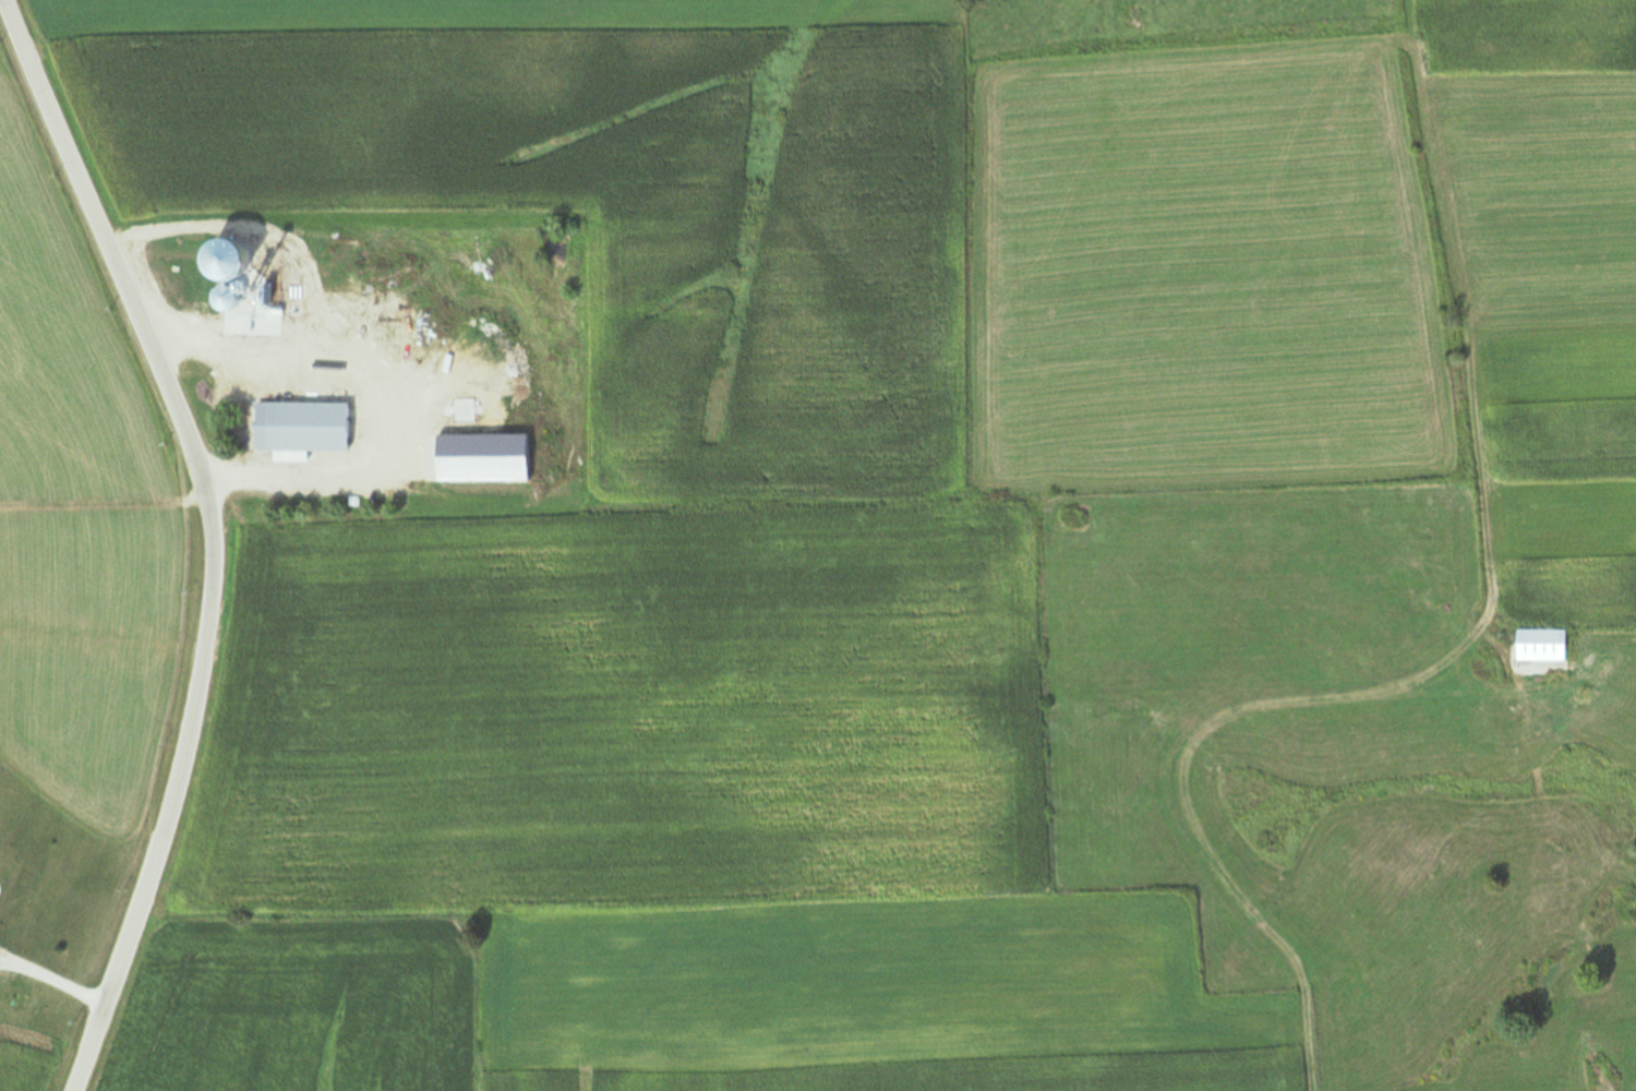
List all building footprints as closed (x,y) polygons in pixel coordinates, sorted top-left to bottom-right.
[(349,405),(256,404),(255,452),(349,453),(349,405)] [(1567,661),(1567,629),(1516,629),(1516,661),(1567,661)]
